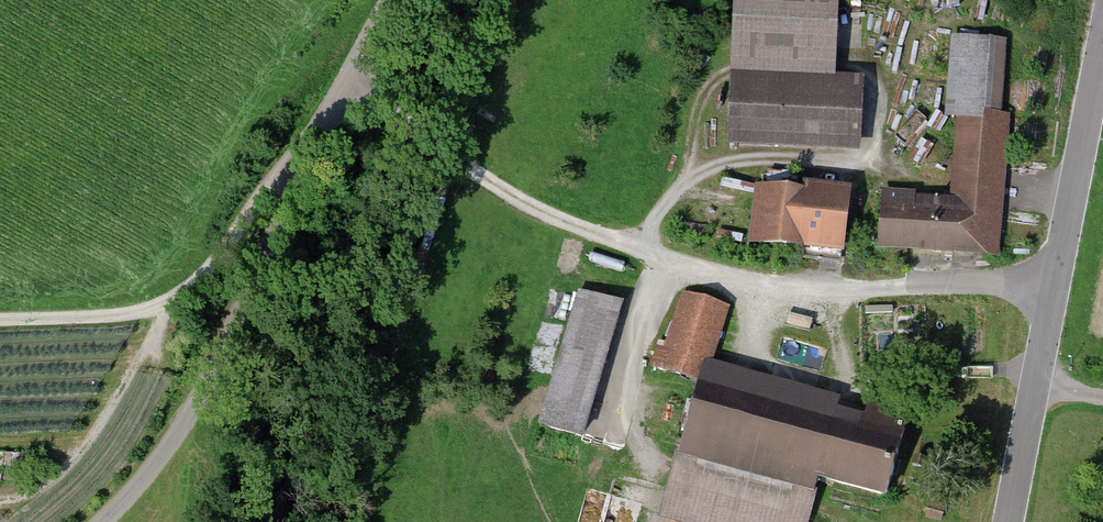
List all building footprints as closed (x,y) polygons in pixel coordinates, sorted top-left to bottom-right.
[(728,70),(828,73),(830,0),(730,0),(728,70)] [(1006,41),(950,36),(943,121),(955,121),(949,197),(1004,201),(1011,117),(1000,116),(1006,41)] [(860,78),(728,70),(724,138),(856,146),(860,78)] [(845,198),(753,193),(750,249),(842,254),(845,198)] [(880,196),(877,252),(992,258),(995,203),(880,196)] [(622,306),(575,292),(535,428),(582,442),(622,306)] [(685,296),(663,373),(695,382),(657,513),(688,521),(809,521),(821,480),(882,498),(904,421),(716,366),(732,310),(685,296)]
